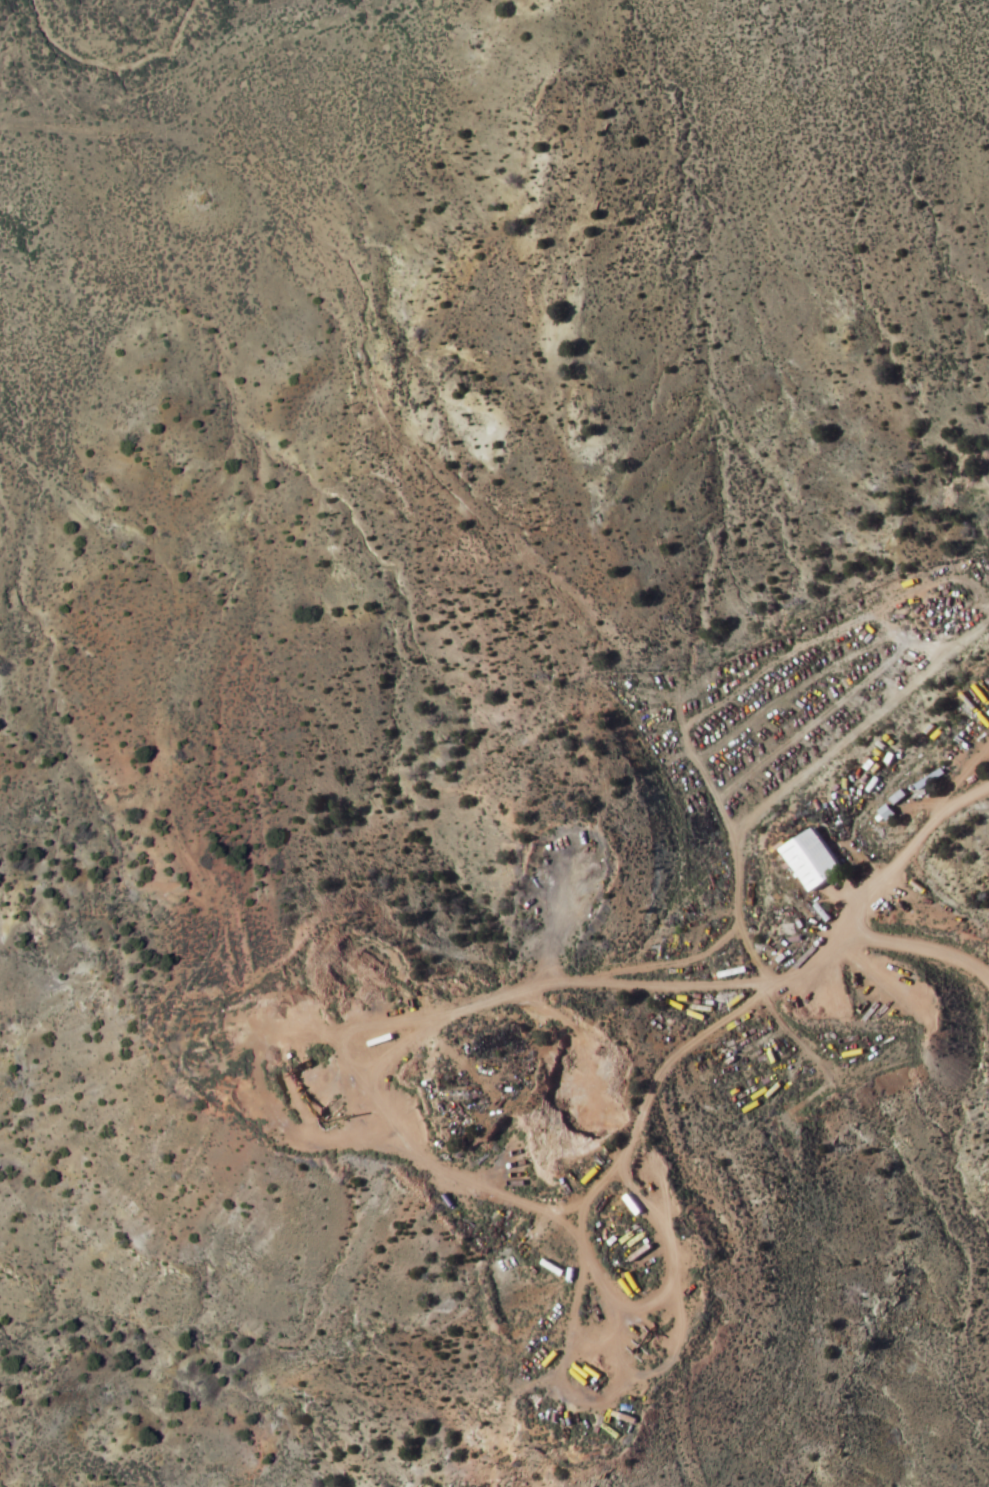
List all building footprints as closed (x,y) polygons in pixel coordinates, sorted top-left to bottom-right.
[(949,776),(944,769),(919,784),(924,791),(949,776)] [(900,805),(911,795),(905,790),(895,800),(900,805)] [(783,848),(812,893),(846,870),(818,826),(783,848)]
